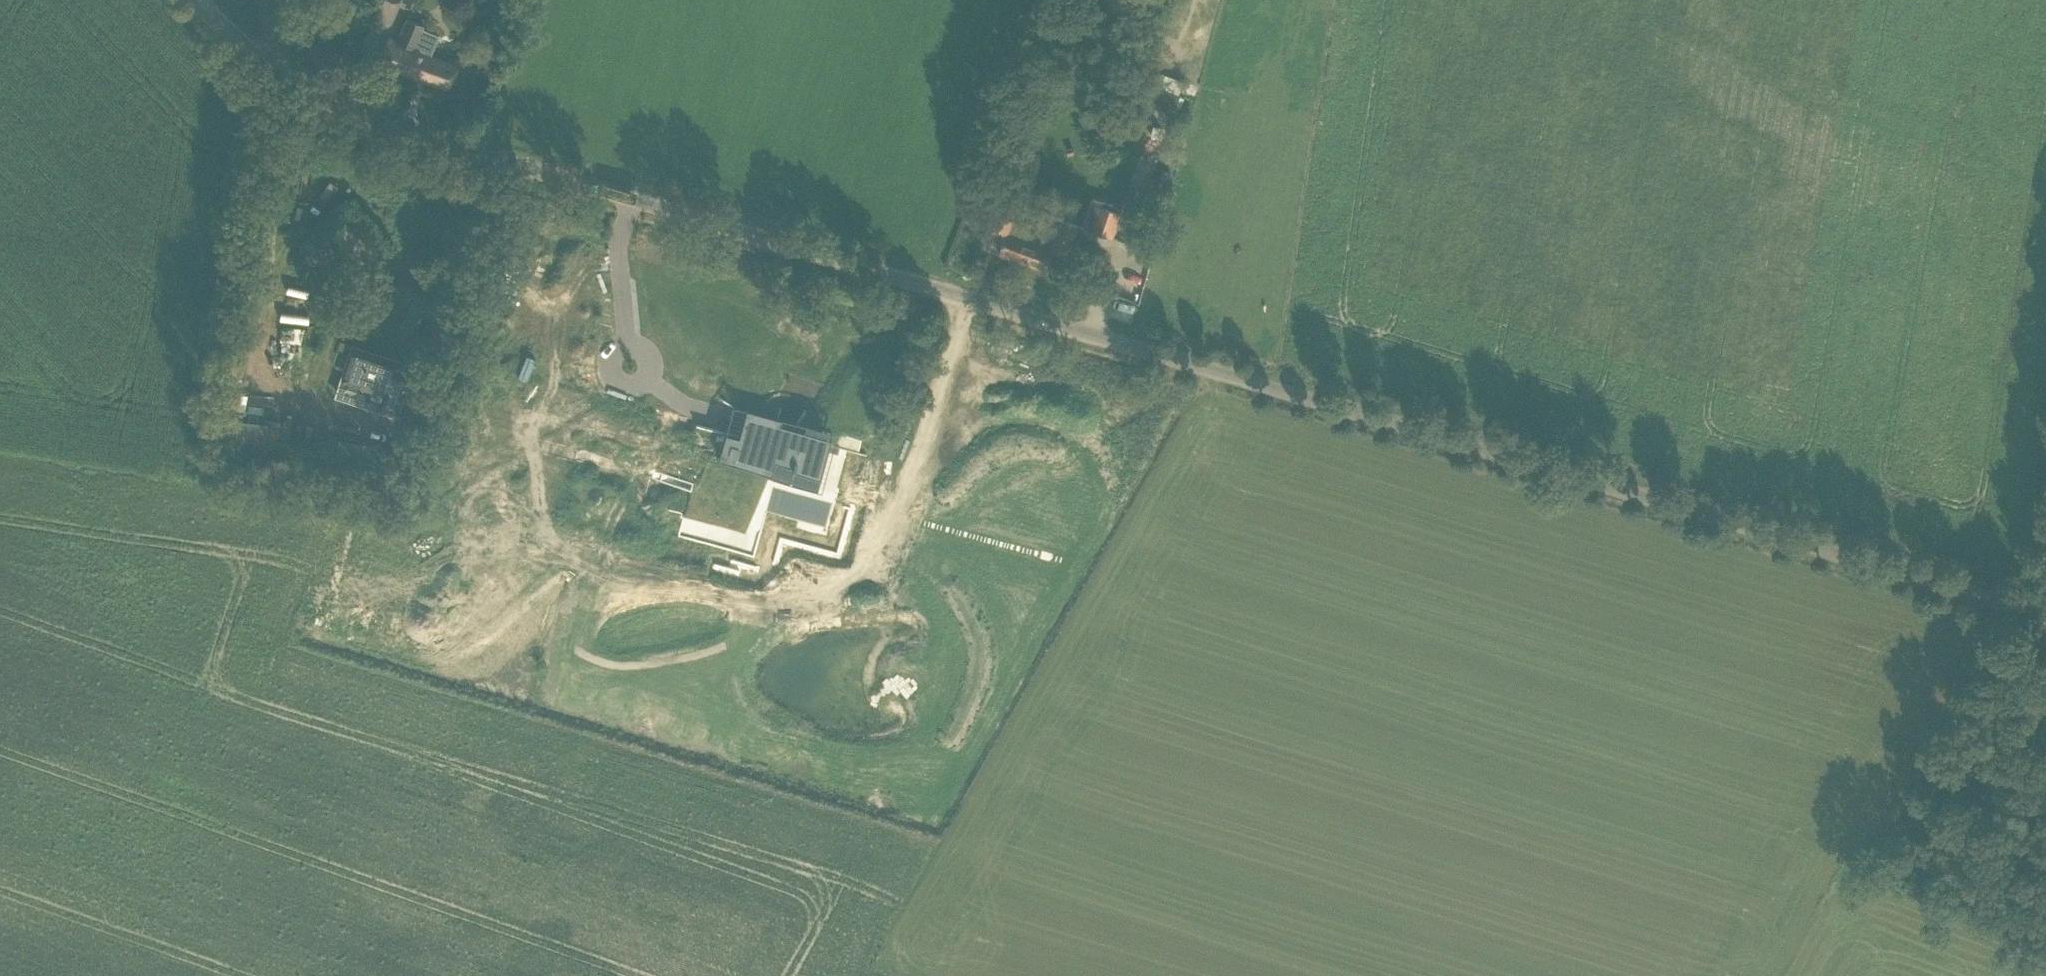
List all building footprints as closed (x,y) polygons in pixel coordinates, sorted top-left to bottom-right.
[(376,63),(448,90),(458,63),(429,52),(436,33),(420,27),(422,23),(404,16),(395,40),(387,37),(376,63)] [(1172,171),(1163,168),(1160,179),(1169,182),(1172,171)] [(1007,234),(1000,253),(1045,269),(1051,250),(1066,255),(1077,224),(1059,217),(1052,235),(1013,221),(1019,204),(1018,204),(1022,192),(1006,187),(991,228),(1007,234)] [(1101,200),(1091,230),(1113,238),(1122,213),(1121,212),(1122,207),(1101,200)] [(343,252),(360,245),(349,220),(331,228),(343,252)] [(278,266),(275,326),(306,327),(309,268),(278,266)] [(337,393),(374,407),(373,410),(396,417),(411,374),(396,369),(398,363),(352,348),(337,393)] [(684,512),(684,513),(692,515),(738,528),(738,529),(740,529),(746,506),(753,508),(765,479),(766,479),(766,478),(753,475),(756,468),(768,471),(770,472),(774,457),(792,462),(791,466),(794,466),(816,472),(822,449),(826,450),(837,453),(839,447),(857,452),(857,451),(860,439),(838,433),(835,444),(829,442),(824,441),(793,432),(792,432),(775,427),(777,417),(776,417),(746,409),(745,412),(745,413),(738,436),(725,433),(722,442),(718,457),(747,465),(745,472),(706,461),(699,484),(693,482),(684,512)]
